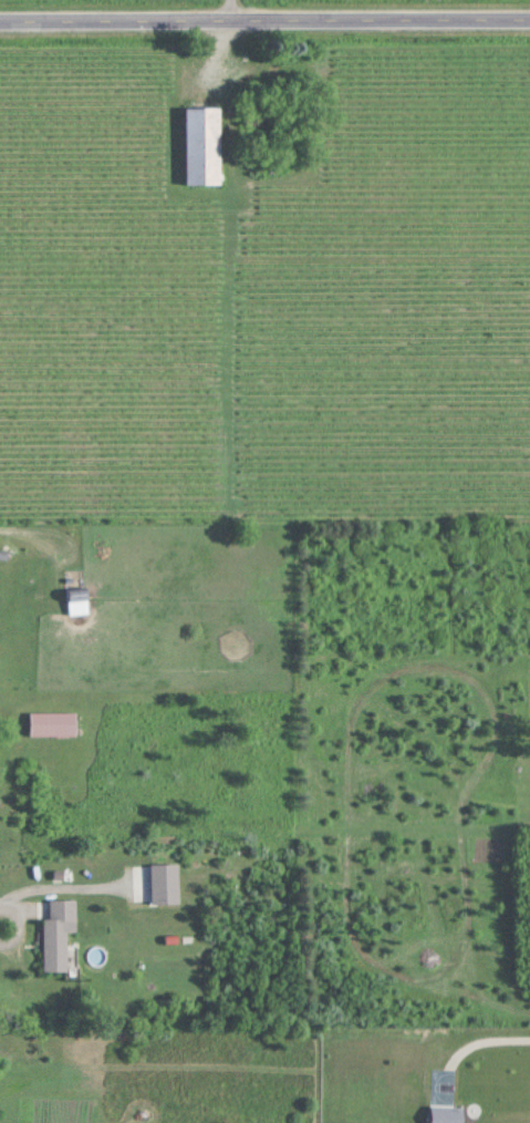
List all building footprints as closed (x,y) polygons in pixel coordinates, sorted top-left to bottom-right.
[(188,183),(222,183),(222,105),(188,105),(188,183)] [(71,589),(71,613),(91,612),(90,588),(71,589)] [(78,711),(32,711),(32,735),(78,735),(78,711)] [(77,898),(51,898),(52,917),(46,917),(46,970),(69,970),(69,931),(78,931),(77,898)]
